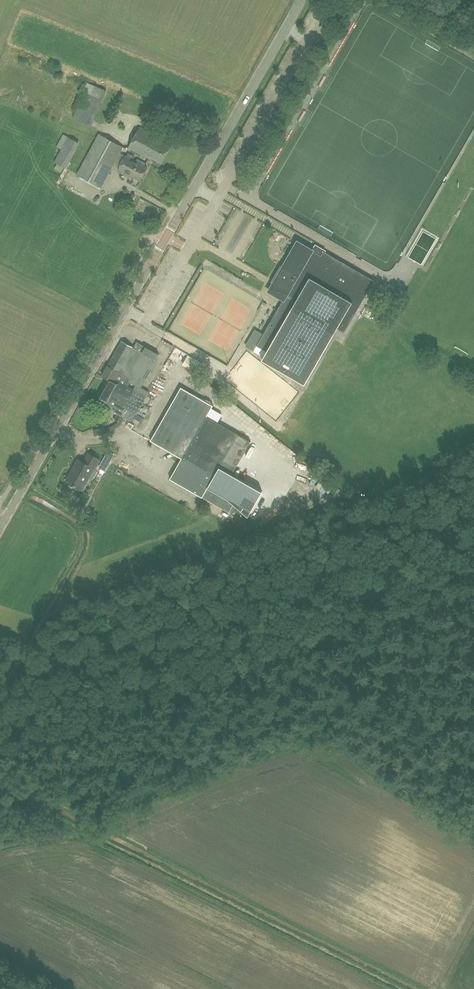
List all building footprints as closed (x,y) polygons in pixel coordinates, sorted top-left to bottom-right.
[(92,85),(89,93),(103,98),(106,90),(92,85)] [(79,114),(90,130),(95,127),(93,123),(100,117),(94,108),(99,105),(95,99),(93,101),(95,103),(79,114)] [(140,127),(129,147),(149,158),(150,156),(162,163),(171,146),(159,140),(160,139),(140,127)] [(99,134),(90,151),(114,164),(123,147),(99,134)] [(66,168),(79,142),(67,136),(54,162),(66,168)] [(101,187),(114,164),(90,151),(77,174),(101,187)] [(127,174),(141,181),(148,167),(126,156),(118,170),(127,175),(127,174)] [(277,310),(257,346),(267,351),(262,360),(304,384),(333,333),(336,328),(343,332),(374,280),(323,250),(321,255),(308,247),(297,241),(287,258),(283,266),(280,265),(271,281),(273,282),(268,290),(283,299),(277,310)] [(272,262),(284,263),(286,249),(273,248),(272,262)] [(156,359),(159,354),(145,346),(137,341),(136,343),(134,347),(122,340),(102,375),(108,378),(97,397),(107,403),(109,400),(118,404),(114,411),(131,421),(135,413),(137,414),(147,397),(139,393),(128,386),(130,382),(141,388),(157,360),(156,359)] [(187,366),(192,359),(182,353),(177,360),(187,366)] [(181,387),(151,440),(182,458),(170,478),(202,497),(207,488),(220,495),(228,500),(248,517),(263,491),(232,474),(251,441),(207,416),(213,405),(181,387)] [(303,465),(286,449),(280,456),(297,472),(303,465)] [(96,470),(94,469),(99,459),(88,453),(84,462),(79,459),(66,481),(82,490),(88,478),(90,479),(93,479),(97,472),(96,470)] [(108,470),(114,473),(121,462),(114,458),(108,470)]
